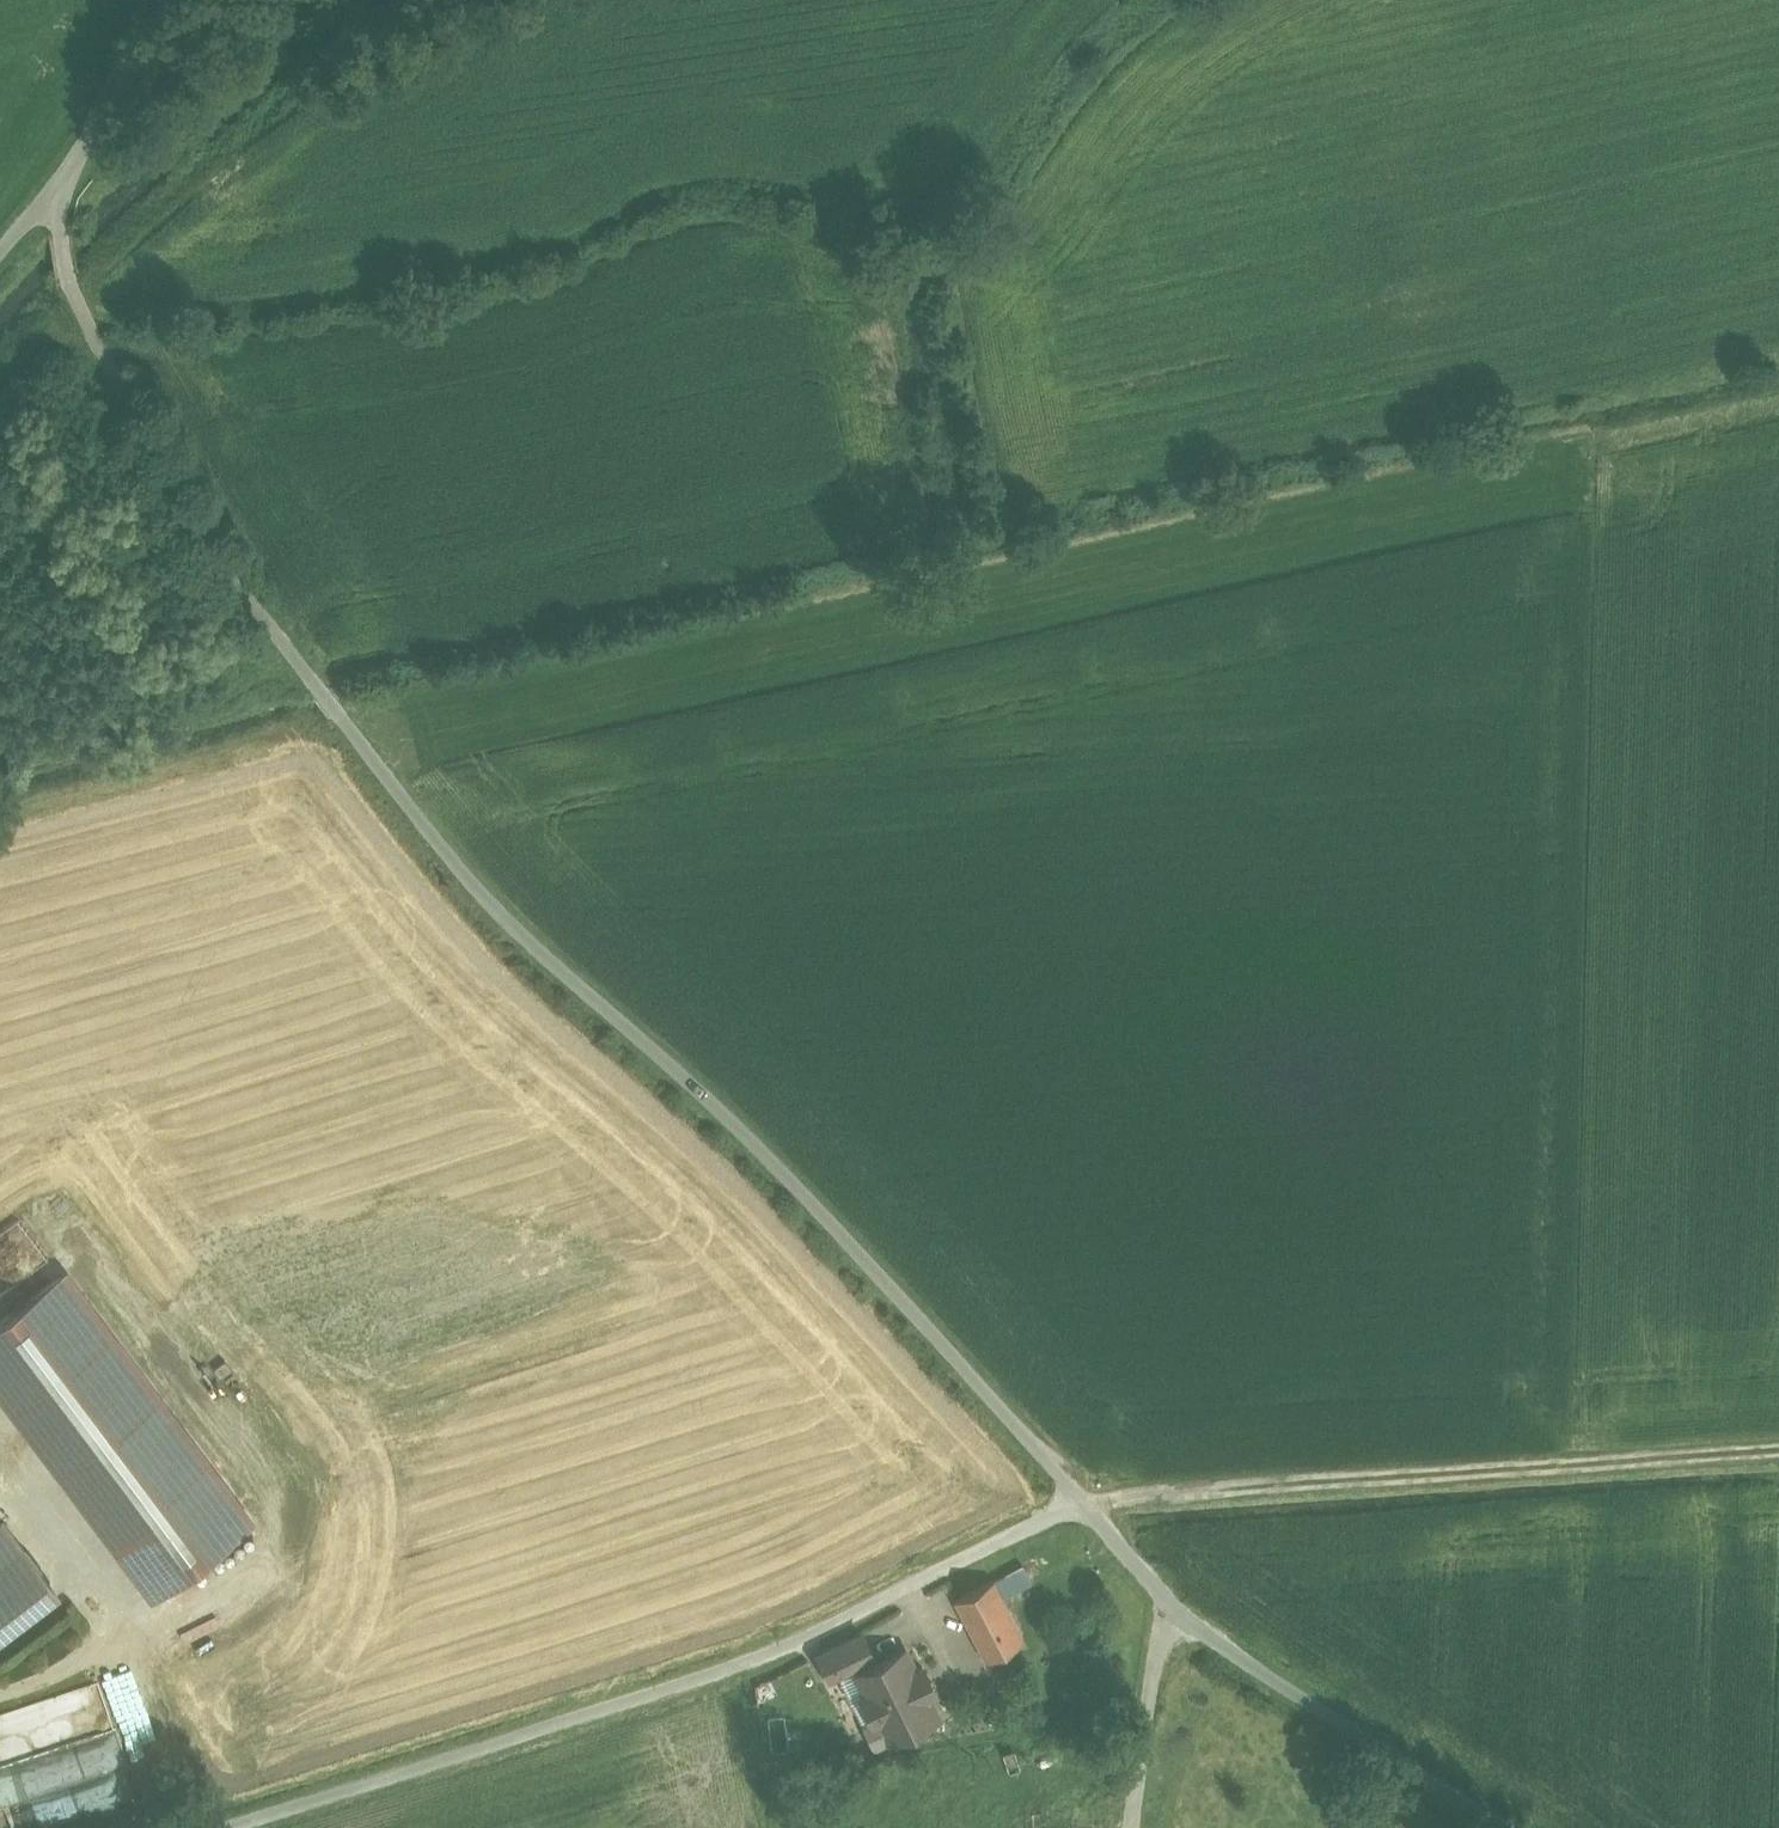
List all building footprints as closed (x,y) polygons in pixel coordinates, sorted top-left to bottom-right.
[(68,1259),(0,1303),(0,1399),(130,1597),(242,1524),(68,1259)] [(0,1527),(0,1569),(27,1549),(7,1522),(0,1527)] [(51,1580),(27,1549),(0,1569),(0,1619),(51,1580)] [(1024,1565),(994,1581),(1002,1597),(1033,1581),(1024,1565)] [(993,1580),(957,1599),(988,1659),(1024,1640),(1002,1597),(994,1581),(993,1580)] [(863,1634),(820,1655),(831,1676),(874,1655),(863,1634)] [(907,1650),(858,1674),(867,1694),(863,1696),(875,1721),(866,1725),(876,1746),(939,1715),(929,1695),(936,1691),(923,1666),(916,1669),(907,1650)] [(100,1681),(0,1711),(0,1805),(126,1767),(100,1681)]
